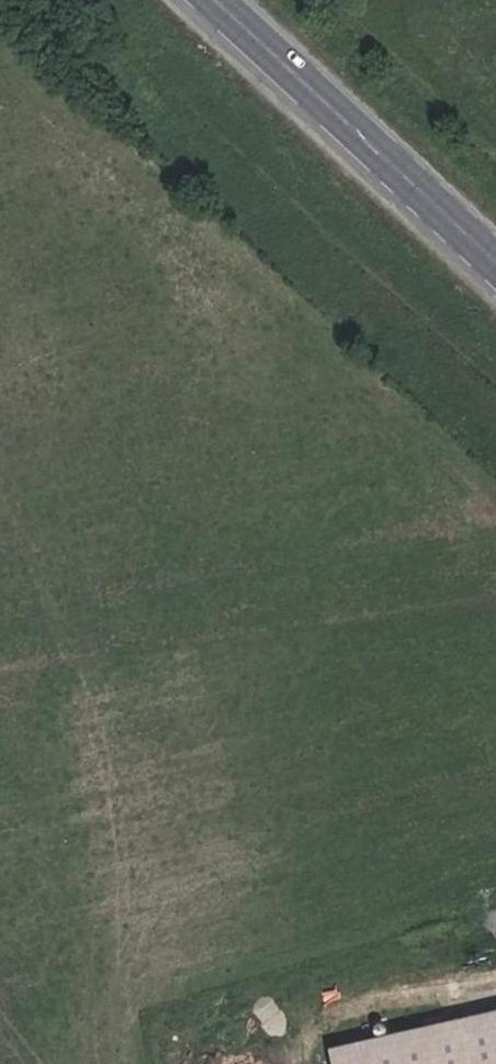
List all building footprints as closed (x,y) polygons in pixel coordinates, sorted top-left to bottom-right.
[(330,1049),(333,1063),(495,1063),(495,1011),(330,1049)]
